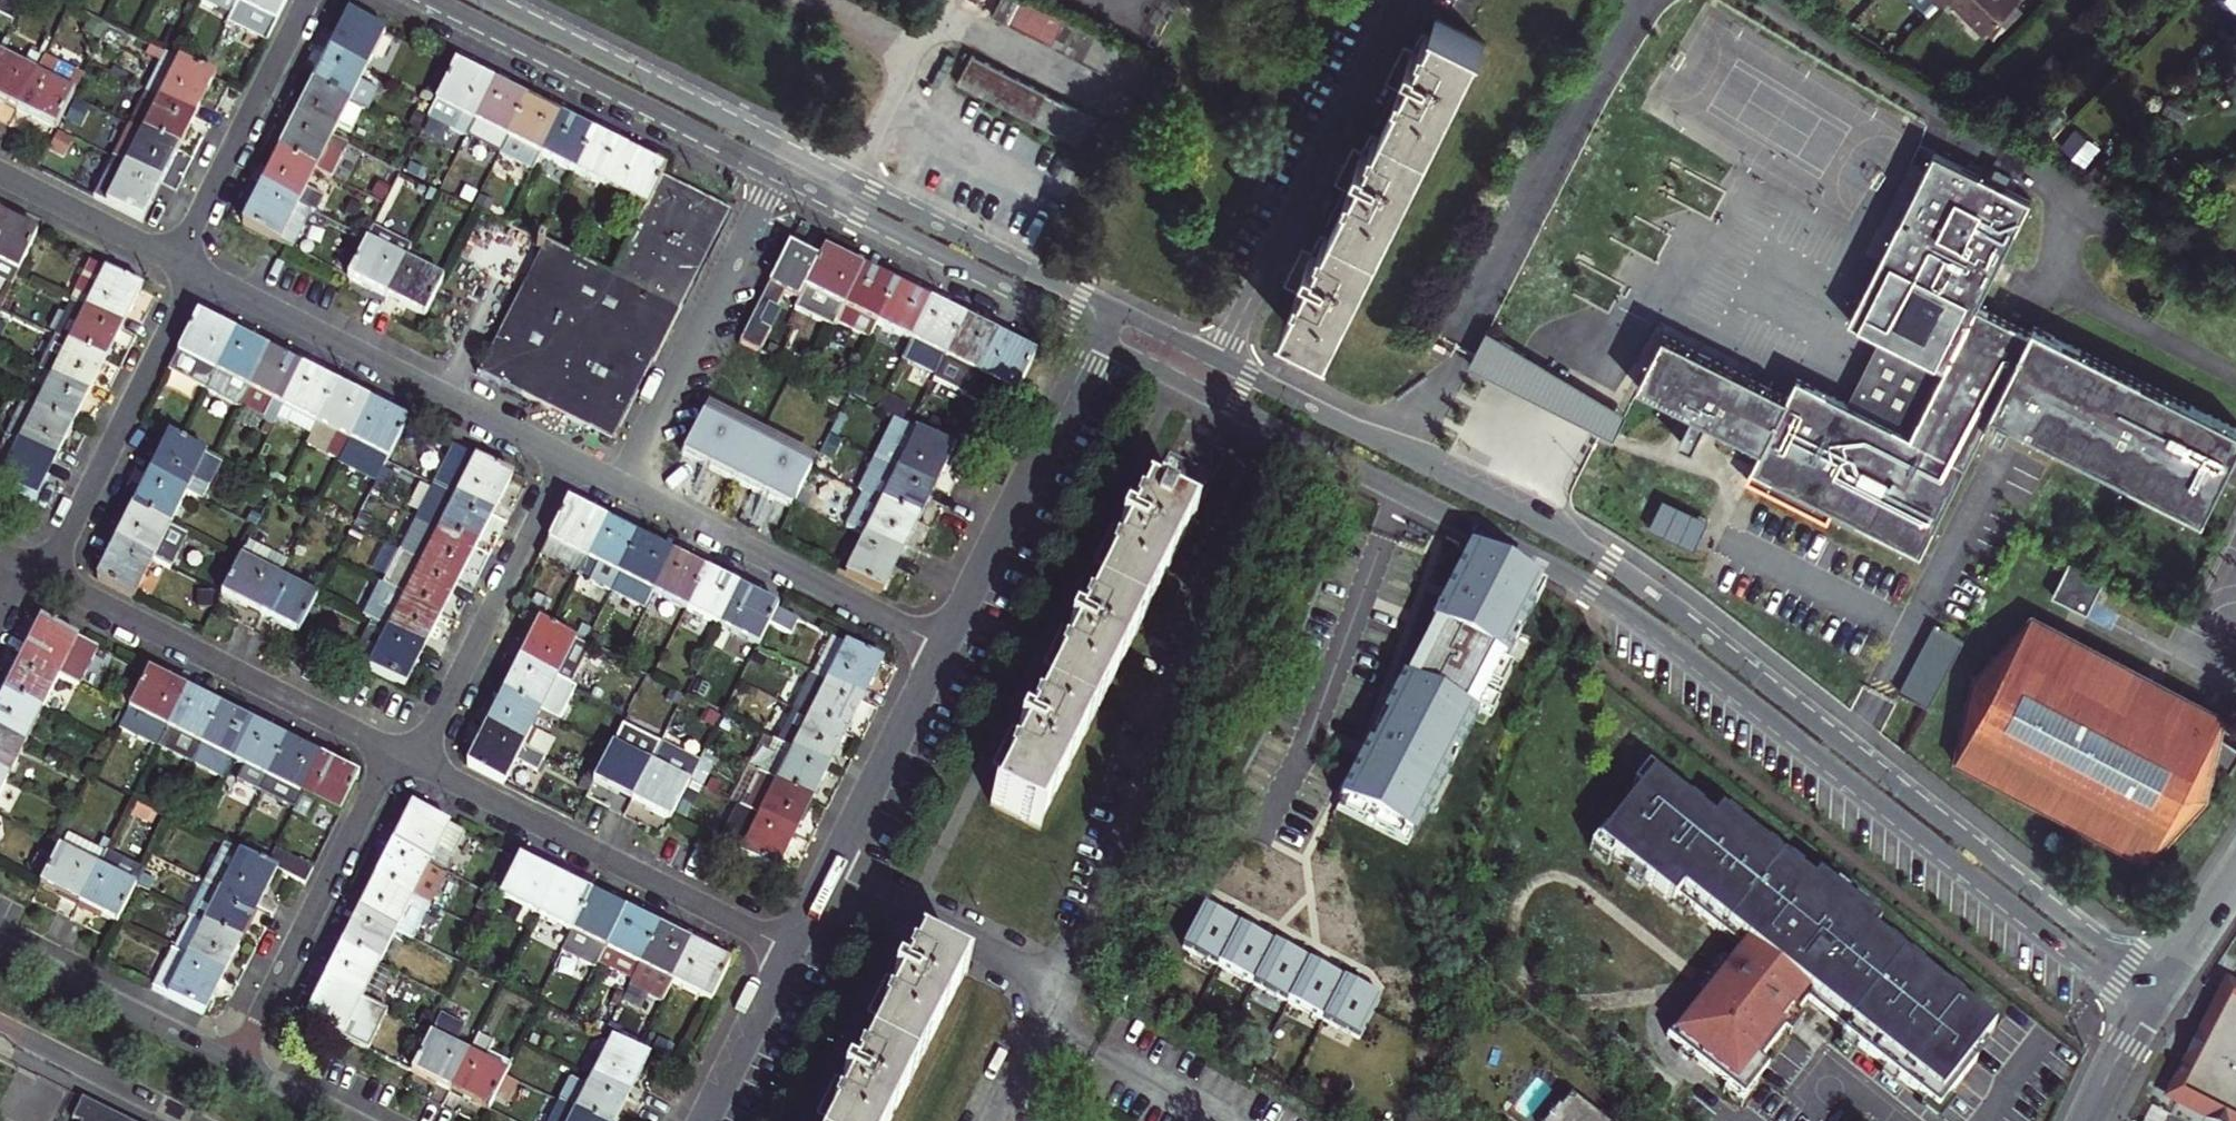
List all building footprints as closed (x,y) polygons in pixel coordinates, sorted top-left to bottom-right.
[(234,18),(243,0),(201,0),(200,0),(234,18)] [(234,18),(230,27),(267,45),(290,0),(243,0),(234,18)] [(1054,46),(1070,54),(1162,102),(1177,74),(1039,3),(1034,0),(1002,0),(994,15),(1054,46)] [(1949,0),(1919,0),(1934,15),(1949,0)] [(1989,33),(2021,0),(1958,0),(1989,33)] [(387,33),(350,15),(331,54),(367,72),(376,77),(380,71),(372,66),(387,33)] [(1331,345),(1485,41),(1439,18),(1432,33),(1424,30),(1415,47),(1407,43),(1400,57),(1387,81),(1404,90),(1381,136),(1373,133),(1364,150),(1356,145),(1346,165),(1336,183),(1352,191),(1329,238),(1322,234),(1313,252),(1304,247),(1293,269),(1286,284),(1302,293),(1287,322),(1331,345)] [(2212,54),(2224,68),(2235,55),(2235,45),(2229,38),(2212,54)] [(367,72),(331,54),(314,86),(351,105),(366,112),(377,90),(362,82),(367,72)] [(169,55),(148,93),(198,118),(217,79),(169,55)] [(960,84),(1020,114),(1036,123),(1081,145),(1095,117),(974,56),(960,84)] [(0,58),(0,103),(19,113),(36,77),(0,58)] [(36,77),(19,113),(58,132),(75,97),(50,85),(58,69),(44,62),(36,77)] [(468,139),(475,123),(494,87),(455,68),(437,103),(460,115),(452,130),(468,139)] [(351,105),(314,86),(298,120),(334,138),(348,144),(360,121),(347,113),(351,105)] [(475,123),(509,140),(527,104),(494,87),(475,123)] [(131,126),(181,151),(198,118),(148,93),(131,126)] [(430,118),(452,130),(460,115),(437,103),(436,105),(430,118)] [(509,140),(543,157),(562,121),(527,104),(509,140)] [(281,154),(317,172),(335,181),(352,147),(348,144),(334,138),(298,120),(281,154)] [(562,121),(543,157),(576,173),(594,137),(562,121)] [(164,185),(181,151),(131,126),(114,160),(127,167),(164,185)] [(576,173),(610,190),(628,155),(594,137),(576,173)] [(2035,325),(2031,331),(2009,319),(1977,304),(2000,259),(2030,199),(1936,152),(1852,319),(1880,333),(1846,400),(1800,377),(1789,397),(1666,334),(1640,385),(1764,448),(1754,467),(1922,552),(1992,410),(2203,515),(2235,450),(2235,426),(2035,325)] [(313,211),(317,213),(323,202),(306,193),(317,172),(281,154),(265,187),(313,211)] [(648,209),(664,180),(666,174),(628,155),(610,190),(648,209)] [(164,185),(127,167),(108,205),(145,224),(164,185)] [(707,262),(732,213),(664,180),(648,209),(638,229),(707,262)] [(293,250),(313,211),(265,187),(245,227),(293,250)] [(354,203),(349,215),(358,219),(363,208),(354,203)] [(38,238),(1,219),(0,220),(0,278),(14,285),(38,238)] [(656,362),(707,262),(638,229),(614,278),(541,242),(537,250),(542,253),(481,375),(588,430),(590,428),(613,439),(653,361),(656,362)] [(349,279),(388,298),(412,250),(373,231),(349,279)] [(789,247),(784,256),(791,260),(796,251),(789,247)] [(412,250),(388,298),(426,317),(444,282),(417,268),(423,256),(412,250)] [(784,256),(770,286),(801,302),(807,291),(821,263),(796,251),(791,260),(784,256)] [(807,291),(844,309),(863,271),(826,253),(821,263),(807,291)] [(142,290),(93,266),(74,304),(123,328),(142,290)] [(838,321),(873,338),(878,327),(897,289),(863,271),(844,309),(838,321)] [(912,343),(931,306),(897,289),(878,327),(912,343)] [(74,304),(58,337),(107,361),(123,328),(74,304)] [(912,343),(945,360),(964,322),(931,306),(912,343)] [(208,392),(235,337),(198,318),(170,374),(208,392)] [(938,374),(971,391),(978,376),(996,339),(964,322),(945,360),(938,374)] [(107,361),(58,337),(56,336),(39,370),(41,371),(89,396),(107,361)] [(208,392),(242,409),(270,354),(235,337),(208,392)] [(978,376),(1018,396),(1036,359),(996,339),(978,376)] [(1451,453),(1562,504),(1592,439),(1607,445),(1626,405),(1482,339),(1467,370),(1530,399),(1520,421),(1533,427),(1518,459),(1492,447),(1492,446),(1461,432),(1451,453)] [(286,408),(304,372),(270,354),(242,409),(240,415),(274,433),(286,408)] [(36,411),(73,429),(89,396),(41,371),(34,385),(46,391),(36,411)] [(286,408),(319,425),(337,389),(304,372),(286,408)] [(862,385),(857,394),(870,400),(874,391),(862,385)] [(342,461),(352,442),(370,405),(337,389),(319,425),(309,444),(342,461)] [(8,438),(56,462),(73,429),(36,411),(24,405),(8,438)] [(352,442),(390,461),(409,425),(370,405),(352,442)] [(684,458),(738,485),(758,445),(704,418),(684,458)] [(1224,436),(1189,418),(1138,520),(1111,575),(1087,620),(1060,675),(1037,722),(1009,777),(993,807),(1038,830),(1229,452),(1218,447),(1224,436)] [(877,460),(900,471),(936,489),(955,451),(896,421),(877,460)] [(172,436),(152,474),(189,493),(204,500),(223,462),(183,441),(172,436)] [(37,501),(56,462),(8,438),(0,454),(0,476),(3,477),(0,483),(37,501)] [(738,485),(792,511),(796,504),(812,471),(758,445),(738,485)] [(444,491),(457,498),(493,516),(512,478),(464,454),(444,491)] [(936,489),(900,471),(895,481),(884,475),(872,499),(920,523),(936,489)] [(172,526),(189,493),(152,474),(136,508),(172,526)] [(457,498),(441,531),(476,549),(493,516),(457,498)] [(866,539),(903,557),(920,523),(872,499),(869,498),(857,522),(871,530),(866,539)] [(581,575),(607,524),(569,504),(543,556),(581,575)] [(155,561),(172,526),(136,508),(118,542),(155,561)] [(1122,532),(1113,528),(1093,567),(1111,575),(1138,520),(1130,516),(1122,532)] [(607,524),(581,575),(615,593),(617,588),(641,541),(607,524)] [(441,531),(423,564),(460,582),(476,549),(441,531)] [(903,557),(866,539),(851,567),(841,561),(835,570),(884,595),(903,557)] [(656,595),(675,558),(641,541),(617,588),(651,605),(656,595)] [(118,542),(99,581),(135,600),(155,561),(118,542)] [(253,543),(243,562),(225,597),(263,616),(282,579),(291,562),(253,543)] [(1472,550),(1339,800),(1413,839),(1546,588),(1472,550)] [(656,595),(688,612),(707,575),(675,558),(656,595)] [(2108,579),(2073,561),(2056,595),(2090,612),(2108,579)] [(460,582),(423,564),(406,597),(443,615),(460,582)] [(707,575),(688,612),(722,628),(740,592),(707,575)] [(282,579),(263,616),(301,636),(320,598),(282,579)] [(772,625),(779,611),(740,592),(722,628),(760,648),(772,625)] [(406,597),(389,630),(426,649),(443,615),(406,597)] [(792,636),(800,622),(779,611),(772,625),(792,636)] [(1071,631),(1062,626),(1043,665),(1060,674),(1087,619),(1079,615),(1071,631)] [(1960,758),(2147,856),(2205,795),(2211,768),(2232,769),(2235,763),(2235,745),(2218,736),(2223,715),(2099,649),(2035,616),(1978,677),(1960,758)] [(45,622),(25,661),(61,679),(81,640),(45,622)] [(542,624),(523,662),(559,680),(573,686),(592,649),(554,629),(542,624)] [(1931,707),(1966,641),(1937,626),(1902,692),(1931,707)] [(406,688),(426,649),(389,630),(369,670),(406,688)] [(884,664),(834,639),(814,678),(829,685),(864,703),(884,664)] [(8,694),(44,712),(61,679),(25,661),(8,694)] [(559,680),(523,662),(507,694),(543,713),(559,680)] [(131,711),(170,730),(188,694),(150,674),(131,711)] [(864,703),(829,685),(812,718),(847,736),(864,703)] [(0,711),(0,733),(27,746),(44,712),(8,694),(0,711)] [(204,747),(222,711),(188,694),(170,730),(161,747),(195,765),(204,747)] [(507,694),(489,730),(548,760),(556,743),(534,731),(543,713),(507,694)] [(204,747),(237,764),(255,727),(222,711),(204,747)] [(780,745),(782,746),(830,771),(847,736),(812,718),(798,711),(780,745)] [(1020,733),(1011,729),(992,768),(1009,776),(1036,721),(1028,717),(1020,733)] [(264,794),(289,745),(255,727),(237,764),(243,767),(236,780),(264,794)] [(548,760),(489,730),(470,767),(506,785),(518,764),(540,774),(548,760)] [(0,733),(0,773),(10,778),(27,746),(0,733)] [(289,745),(264,794),(288,807),(296,793),(304,797),(322,761),(289,745)] [(595,784),(633,803),(652,765),(614,746),(595,784)] [(633,803),(672,823),(691,785),(692,782),(691,782),(700,766),(661,746),(652,765),(633,803)] [(782,746),(765,777),(814,802),(830,771),(782,746)] [(322,761),(304,797),(343,816),(361,781),(322,761)] [(10,778),(0,773),(0,799),(10,778)] [(1712,824),(1650,776),(1596,841),(1669,904),(1675,898),(1735,950),(1713,977),(1716,981),(1669,1038),(1739,1098),(1765,1069),(1757,1062),(1806,1002),(1844,1034),(1839,1039),(1937,1115),(1974,1066),(1969,1061),(1994,1031),(1873,935),(1877,929),(1816,882),(1810,886),(1775,864),(1720,817),(1712,824)] [(762,818),(797,836),(814,802),(765,777),(753,801),(767,808),(762,818)] [(415,809),(396,848),(432,866),(441,871),(450,853),(455,856),(466,834),(415,809)] [(742,857),(777,875),(797,836),(762,818),(742,857)] [(208,885),(258,911),(278,872),(228,847),(208,885)] [(277,848),(270,861),(302,877),(309,864),(277,848)] [(414,900),(432,866),(396,848),(379,881),(414,900)] [(43,886),(81,904),(99,868),(61,849),(43,886)] [(540,917),(559,880),(520,861),(503,897),(540,917)] [(81,904),(120,924),(138,891),(139,888),(99,868),(81,904)] [(540,917),(574,934),(592,897),(559,880),(540,917)] [(432,909),(414,900),(379,881),(362,914),(397,931),(415,941),(432,909)] [(207,926),(242,943),(258,911),(208,885),(192,918),(207,926)] [(574,934),(607,950),(626,914),(592,897),(574,934)] [(1217,966),(1238,927),(1203,909),(1182,948),(1217,966)] [(380,966),(397,931),(362,914),(345,948),(380,966)] [(641,968),(660,931),(626,914),(607,950),(641,968)] [(189,959),(225,977),(242,943),(207,926),(189,959)] [(1251,984),(1272,945),(1238,927),(1217,966),(1251,984)] [(641,968),(675,985),(693,948),(660,931),(641,968)] [(1251,984),(1287,1003),(1307,963),(1272,945),(1251,984)] [(380,966),(345,948),(328,981),(364,999),(380,966)] [(675,985),(712,1003),(730,966),(693,948),(675,985)] [(155,989),(206,1015),(225,977),(189,959),(174,952),(155,989)] [(920,952),(912,967),(884,1024),(862,1068),(835,1120),(893,1120),(967,975),(920,952)] [(1287,1003),(1321,1021),(1342,982),(1307,963),(1287,1003)] [(896,980),(886,975),(867,1014),(884,1024),(912,967),(904,964),(896,980)] [(328,981),(309,1019),(344,1038),(364,999),(328,981)] [(1380,1001),(1342,982),(1321,1021),(1359,1041),(1380,1001)] [(2226,1002),(2175,1102),(2211,1120),(2235,1120),(2235,1007),(2226,1002)] [(480,1035),(470,1056),(452,1092),(491,1111),(509,1075),(486,1063),(496,1043),(480,1035)] [(432,1036),(413,1073),(452,1092),(470,1056),(432,1036)] [(630,1096),(649,1058),(640,1053),(614,1040),(595,1078),(630,1096)] [(836,1075),(817,1114),(829,1120),(835,1120),(862,1068),(853,1064),(845,1080),(836,1075)] [(595,1078),(577,1112),(595,1120),(617,1120),(630,1096),(595,1078)] [(512,1096),(505,1092),(500,1102),(507,1106),(512,1096)] [(1547,1120),(1597,1120),(1570,1099),(1559,1112),(1557,1110),(1547,1120)] [(89,1103),(80,1120),(124,1120),(89,1103)] [(577,1112),(568,1107),(560,1120),(595,1120),(577,1112)]
